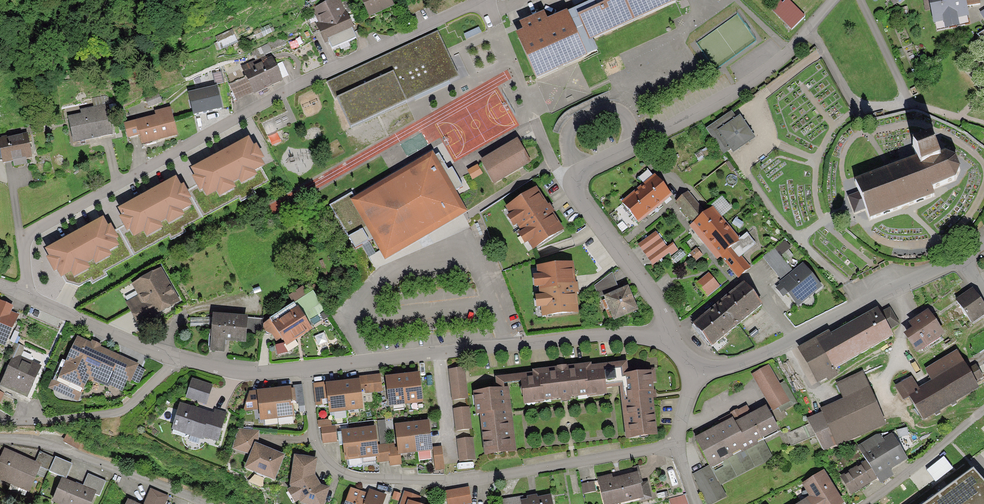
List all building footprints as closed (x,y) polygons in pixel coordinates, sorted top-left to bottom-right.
[(338,0),(327,0),(305,9),(323,48),(354,35),(338,0)] [(365,19),(393,8),(389,0),(357,0),(365,19)] [(531,86),(586,62),(580,50),(677,7),(674,0),(587,0),(589,5),(545,24),(542,17),(517,28),(521,36),(511,40),(531,86)] [(774,12),(792,30),(804,18),(788,0),(785,0),(774,12)] [(937,31),(968,24),(965,7),(980,4),(979,0),(932,0),(937,31)] [(462,35),(464,40),(479,33),(477,28),(462,35)] [(975,36),(983,45),(983,44),(983,30),(975,36)] [(232,31),(218,39),(224,50),(239,41),(232,31)] [(434,34),(326,83),(348,131),(456,81),(434,34)] [(270,53),(239,65),(250,95),(281,82),(270,53)] [(684,84),(675,88),(679,96),(688,91),(684,84)] [(217,87),(188,94),(193,117),(222,111),(217,87)] [(80,115),(67,117),(72,145),(112,136),(106,104),(79,110),(80,115)] [(178,137),(171,107),(152,112),(153,116),(122,124),(126,141),(140,137),(142,147),(178,137)] [(722,160),(751,141),(731,111),(702,130),(722,160)] [(25,135),(0,140),(0,164),(30,159),(25,135)] [(194,180),(191,182),(199,196),(202,194),(206,202),(216,197),(219,202),(235,192),(233,188),(238,185),(240,189),(257,180),(255,175),(264,170),(261,164),(264,162),(256,148),(253,149),(248,140),(190,173),(194,180)] [(517,140),(480,162),(493,184),(530,162),(517,140)] [(939,157),(932,140),(915,146),(914,145),(911,146),(912,149),(906,151),(910,161),(854,182),(860,195),(853,198),(857,209),(864,207),(869,220),(935,196),(932,189),(955,180),(960,170),(956,160),(945,155),(939,157)] [(467,213),(431,155),(351,204),(387,263),(467,213)] [(652,173),(634,187),(653,211),(671,197),(652,173)] [(121,220),(118,221),(126,236),(129,234),(133,242),(143,237),(146,242),(163,232),(160,228),(165,225),(167,229),(184,220),(182,215),(192,210),(188,203),(191,202),(183,187),(180,189),(175,180),(117,213),(121,220)] [(634,187),(617,201),(636,225),(653,211),(634,187)] [(537,189),(506,210),(511,218),(508,220),(514,230),(517,228),(522,235),(519,237),(526,248),(529,246),(534,252),(564,232),(565,232),(553,215),(555,213),(551,206),(549,208),(537,189)] [(690,225),(702,215),(685,194),(673,204),(690,225)] [(723,226),(709,209),(702,215),(690,225),(688,226),(702,243),(723,226)] [(49,260),(46,262),(54,276),(56,274),(60,282),(70,277),(73,282),(90,272),(87,268),(93,265),(95,269),(112,260),(109,255),(119,250),(115,244),(118,242),(110,228),(108,229),(103,220),(45,253),(49,260)] [(736,242),(723,226),(702,243),(715,259),(717,258),(730,247),(736,242)] [(349,239),(354,252),(369,246),(364,234),(349,239)] [(634,248),(648,268),(665,256),(667,258),(674,253),(669,246),(664,250),(652,234),(634,248)] [(759,258),(778,282),(790,272),(779,258),(788,251),(780,241),(759,258)] [(730,247),(717,258),(735,280),(749,269),(730,247)] [(676,262),(685,257),(681,252),(673,257),(676,262)] [(778,282),(776,284),(778,286),(774,289),(780,297),(784,294),(795,307),(819,287),(799,264),(790,272),(778,282)] [(539,320),(576,316),(574,296),(577,296),(576,286),(573,287),(571,266),(534,270),(535,279),(531,280),(532,293),(536,292),(537,302),(533,303),(534,313),(539,313),(539,320)] [(178,304),(157,270),(128,287),(133,297),(122,304),(134,324),(146,318),(148,322),(178,304)] [(611,324),(637,313),(626,289),(617,293),(610,275),(591,288),(597,302),(601,300),(611,324)] [(717,289),(705,275),(691,286),(703,300),(717,289)] [(740,284),(688,327),(707,350),(759,308),(740,284)] [(303,289),(290,299),(294,304),(307,295),(303,289)] [(970,326),(983,317),(983,310),(971,290),(953,302),(970,326)] [(1,352),(17,317),(8,313),(11,308),(0,303),(0,352),(1,352)] [(288,347),(298,340),(317,328),(306,310),(272,332),(284,349),(288,347)] [(814,341),(831,373),(891,342),(886,333),(896,328),(887,310),(877,315),(875,311),(828,336),(826,334),(814,341)] [(941,339),(925,313),(906,325),(910,333),(902,338),(913,356),(941,339)] [(244,319),(208,317),(206,353),(221,353),(222,343),(244,344),(244,319)] [(324,333),(315,337),(320,346),(329,342),(324,333)] [(123,384),(127,386),(129,384),(135,386),(141,372),(135,369),(136,367),(96,349),(97,347),(87,343),(86,345),(72,339),(60,364),(57,363),(44,391),(75,404),(85,380),(118,395),(123,384)] [(834,379),(831,373),(814,341),(794,351),(814,388),(824,383),(825,384),(834,379)] [(24,402),(39,367),(18,358),(22,348),(16,346),(0,382),(0,395),(2,395),(15,401),(16,399),(24,402)] [(909,398),(922,421),(935,414),(936,416),(940,414),(938,411),(951,404),(952,406),(956,404),(955,401),(979,388),(975,381),(981,377),(976,368),(969,373),(958,354),(927,372),(934,383),(919,391),(912,379),(899,387),(906,399),(909,398)] [(482,458),(514,455),(506,390),(502,391),(501,387),(519,385),(522,408),(606,398),(605,391),(617,389),(624,442),(655,439),(652,400),(654,399),(652,384),(654,383),(653,369),(627,372),(626,363),(590,368),(589,366),(529,372),(530,375),(492,379),(494,392),(472,395),(474,419),(478,418),(482,458)] [(749,374),(771,412),(776,409),(779,415),(795,405),(782,381),(778,384),(767,364),(749,374)] [(462,370),(446,372),(449,402),(465,401),(462,370)] [(835,449),(884,429),(862,374),(834,386),(841,402),(817,412),(835,449)] [(379,395),(377,377),(357,379),(359,397),(379,395)] [(402,409),(419,407),(416,377),(399,379),(402,409)] [(385,411),(402,409),(399,379),(382,381),(385,411)] [(209,387),(188,380),(182,401),(203,407),(209,387)] [(343,415),(360,413),(356,383),(339,385),(343,415)] [(322,384),(310,386),(312,407),(324,406),(322,387),(322,384)] [(326,417),(343,415),(339,385),(322,387),(324,406),(326,417)] [(298,386),(276,389),(276,392),(287,391),(289,405),(294,404),(295,409),(301,408),(298,386)] [(274,422),(291,420),(289,405),(287,391),(276,392),(270,393),(274,422)] [(253,393),(246,394),(239,414),(256,412),(254,395),(253,393)] [(257,424),(274,422),(270,393),(254,395),(256,412),(257,424)] [(689,441),(703,469),(690,476),(704,503),(712,503),(724,498),(718,487),(770,461),(760,442),(776,434),(764,410),(751,417),(745,405),(725,415),(729,421),(689,441)] [(215,445),(224,413),(213,410),(211,415),(178,406),(171,433),(215,445)] [(467,408),(451,409),(453,434),(469,432),(467,408)] [(328,428),(327,421),(314,423),(315,430),(317,429),(328,428)] [(781,434),(788,449),(812,438),(805,423),(781,434)] [(413,457),(430,455),(429,450),(426,425),(409,427),(413,457)] [(398,459),(413,457),(409,427),(392,429),(394,445),(396,459),(398,459)] [(319,445),(334,444),(332,428),(328,428),(317,429),(319,445)] [(256,433),(235,431),(229,451),(247,457),(241,473),(271,485),(282,459),(255,448),(256,433)] [(374,461),(375,460),(374,447),(372,431),(355,433),(358,462),(374,461)] [(341,464),(358,462),(355,433),(338,435),(341,464)] [(65,434),(61,444),(75,451),(80,441),(65,434)] [(874,482),(877,488),(891,480),(887,474),(905,463),(888,436),(879,441),(876,436),(854,449),(862,463),(874,482)] [(473,464),(470,439),(454,441),(457,466),(473,464)] [(387,469),(399,468),(398,459),(396,459),(394,445),(385,446),(387,458),(386,458),(386,464),(387,469)] [(374,461),(374,465),(386,464),(386,458),(387,458),(385,446),(374,447),(375,460),(374,461)] [(441,472),(439,449),(429,450),(430,455),(432,473),(441,472)] [(3,450),(0,457),(0,485),(27,495),(39,479),(35,477),(39,465),(33,463),(3,450)] [(38,453),(33,463),(39,465),(35,477),(39,479),(41,480),(44,473),(46,473),(53,458),(38,453)] [(63,482),(70,465),(53,458),(46,473),(46,474),(60,480),(63,482)] [(291,458),(286,490),(287,491),(283,494),(289,503),(323,503),(327,492),(318,489),(312,479),(315,462),(291,458)] [(945,459),(928,473),(937,485),(955,471),(945,459)] [(874,482),(862,463),(836,479),(848,498),(874,482)] [(601,503),(631,503),(650,499),(645,483),(641,484),(636,466),(609,473),(610,476),(595,479),(601,503)] [(921,503),(983,503),(983,481),(972,468),(921,503)] [(803,502),(804,503),(840,503),(821,473),(798,488),(806,500),(803,502)] [(103,483),(85,476),(80,488),(95,494),(93,498),(97,499),(103,483)] [(50,503),(91,503),(93,498),(95,494),(80,488),(73,485),(73,486),(63,482),(60,480),(50,503)] [(579,485),(581,495),(594,492),(592,482),(579,485)] [(442,494),(444,503),(468,503),(466,489),(442,494)] [(141,503),(163,503),(166,498),(147,490),(141,503)] [(347,490),(343,503),(382,503),(385,496),(366,490),(365,496),(347,490)] [(398,496),(391,493),(388,501),(395,503),(398,496)] [(401,494),(398,503),(417,503),(419,500),(401,494)] [(551,495),(538,498),(537,494),(527,496),(527,500),(523,500),(521,501),(522,503),(553,503),(551,495)] [(668,503),(686,503),(683,495),(667,501),(668,503)]
